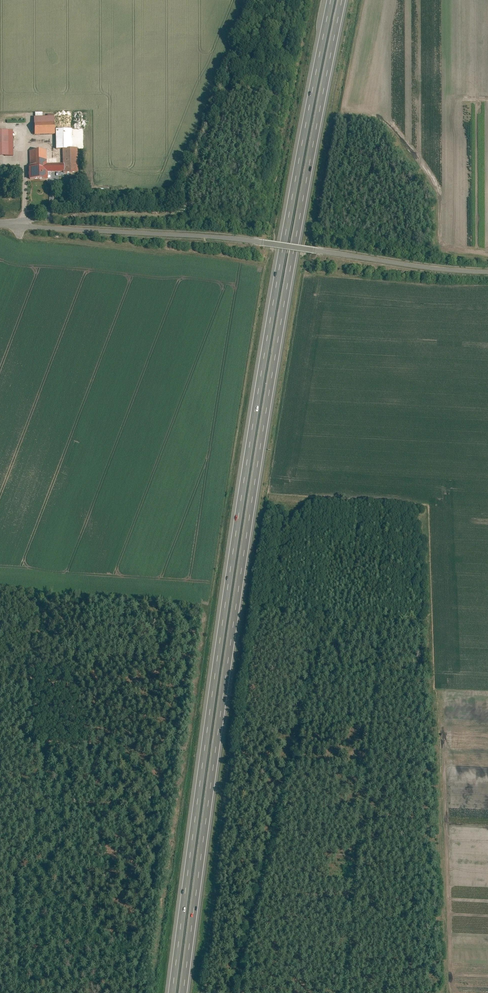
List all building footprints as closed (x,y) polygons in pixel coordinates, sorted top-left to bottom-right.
[(34,118),(35,136),(55,135),(54,130),(72,130),(71,115),(54,116),(54,118),(34,118)] [(72,130),(54,130),(55,135),(55,151),(62,151),(63,164),(47,164),(47,150),(30,150),(31,167),(29,167),(29,180),(52,179),(51,174),(47,174),(47,172),(64,172),(64,173),(78,173),(77,150),(72,150),(72,130)] [(13,157),(12,131),(0,132),(0,157),(13,157)]
